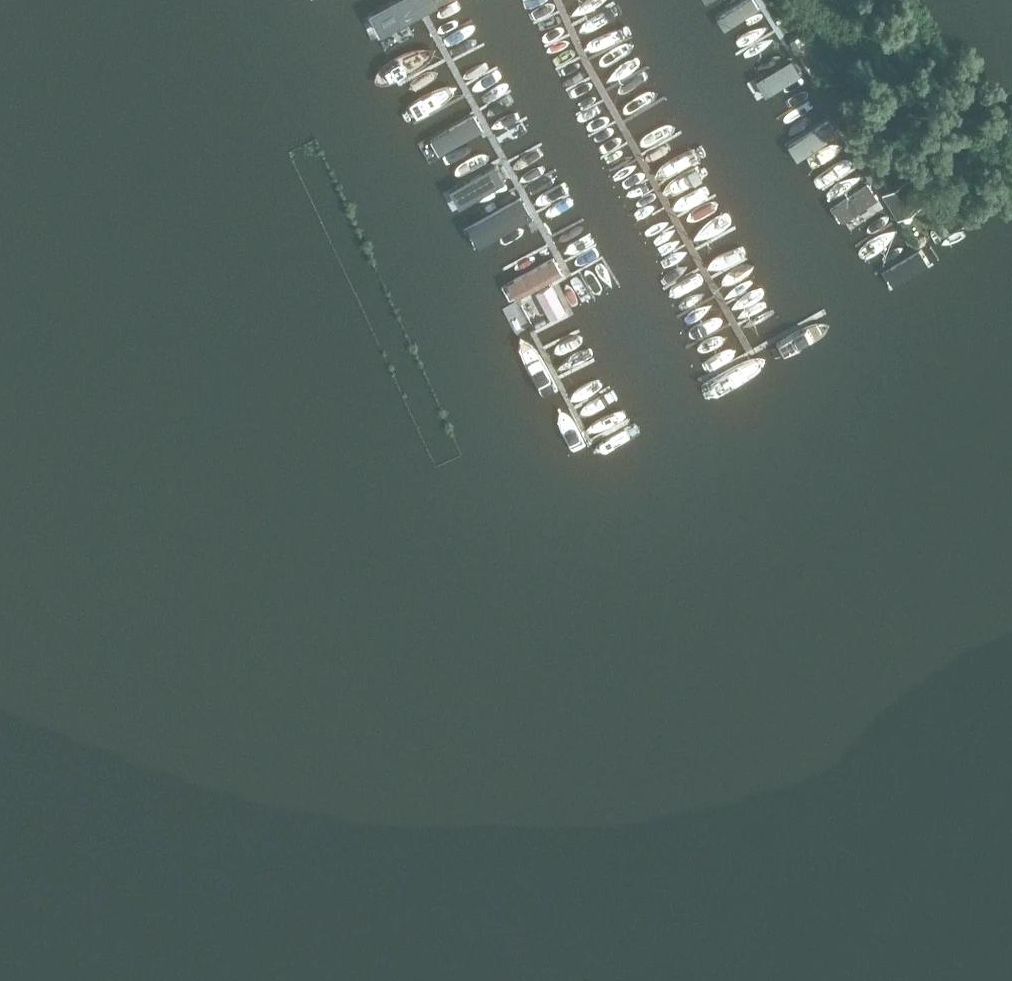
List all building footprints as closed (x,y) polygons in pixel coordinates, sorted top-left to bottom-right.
[(353,29),(358,40),(361,41),(379,31),(416,12),(423,7),(428,2),(429,0),(401,0),(354,25),(353,29)] [(729,24),(758,7),(754,0),(745,0),(722,13),(729,24)] [(757,81),(766,95),(800,74),(791,60),(757,81)] [(439,153),(482,129),(474,115),(431,139),(439,153)] [(789,145),(797,159),(837,133),(828,119),(789,145)] [(461,183),(469,197),(503,178),(495,164),(461,183)] [(907,195),(914,191),(906,179),(884,192),(897,213),(913,204),(907,195)] [(837,204),(846,218),(877,197),(868,184),(837,204)] [(530,215),(520,197),(475,223),(485,240),(530,215)] [(562,272),(553,257),(514,279),(522,294),(562,272)] [(568,311),(555,284),(538,293),(553,319),(568,311)]
